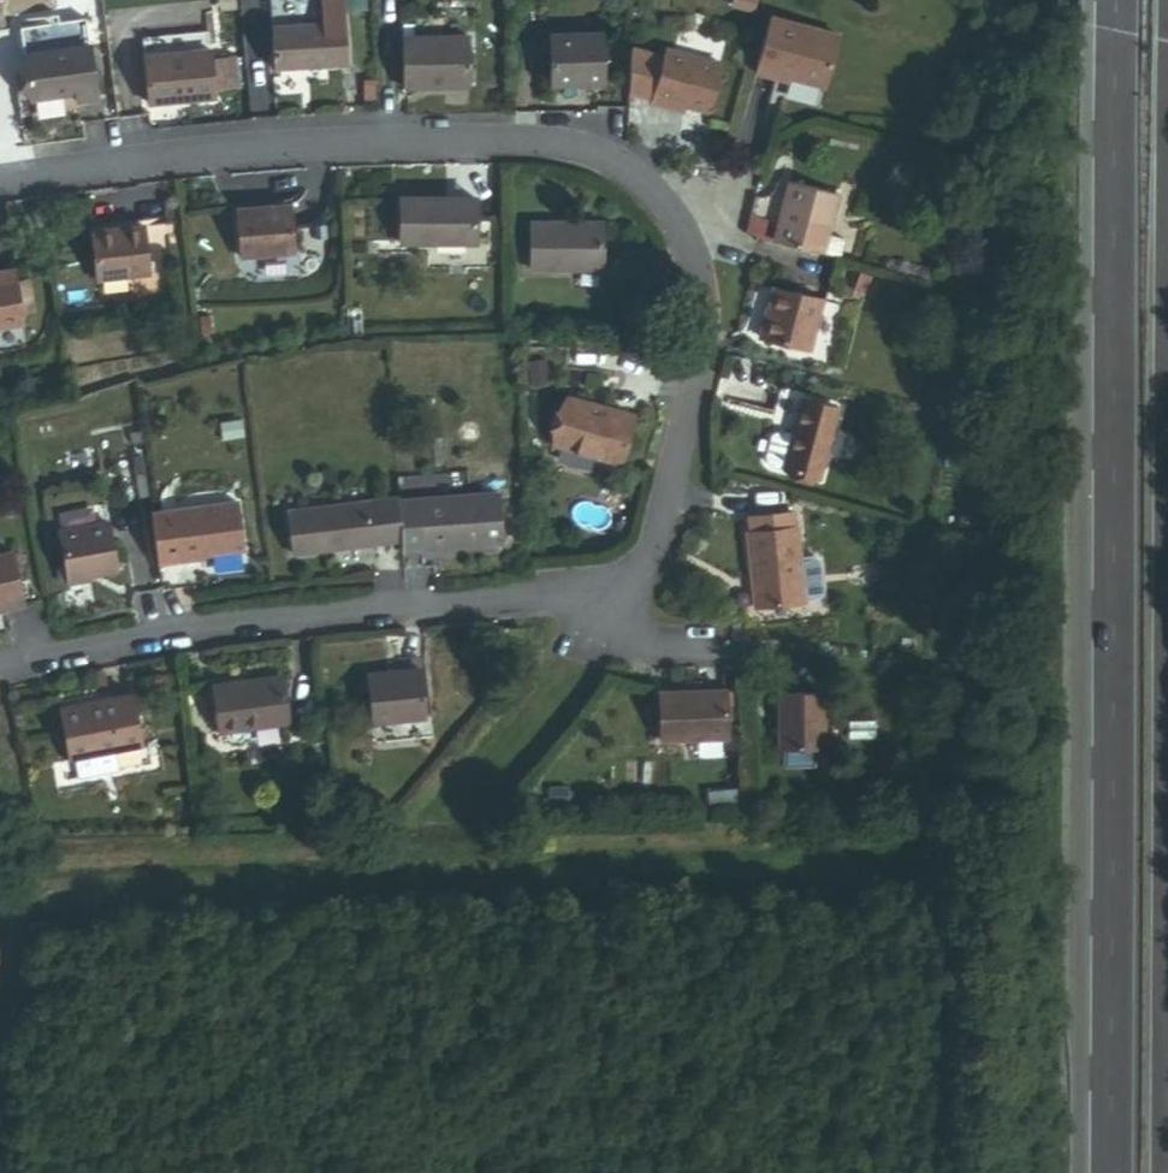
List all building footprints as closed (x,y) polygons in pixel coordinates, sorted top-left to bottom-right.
[(735,7),(751,11),(754,0),(736,0),(735,7)] [(282,55),(353,54),(352,11),(282,11),(282,55)] [(824,88),(838,35),(773,19),(759,75),(777,80),(778,76),(824,88)] [(408,76),(475,74),(474,26),(407,27),(408,76)] [(605,85),(603,37),(552,38),(553,86),(605,85)] [(147,93),(217,87),(213,42),(143,48),(147,93)] [(99,101),(92,48),(26,56),(32,101),(78,95),(79,104),(99,101)] [(708,114),(720,65),(666,51),(652,105),(671,110),(673,105),(685,108),(708,114)] [(949,83),(962,87),(967,70),(955,66),(949,83)] [(673,105),(671,110),(683,114),(685,108),(673,105)] [(827,238),(838,196),(790,183),(779,224),(774,244),(822,257),(827,238)] [(400,241),(475,241),(475,195),(401,195),(400,241)] [(293,251),(289,204),(236,208),(240,256),(293,251)] [(774,244),(779,224),(751,216),(746,236),(774,244)] [(599,272),(601,225),(529,222),(527,269),(599,272)] [(151,273),(145,224),(93,230),(99,279),(151,273)] [(845,242),(827,238),(822,257),(839,261),(845,242)] [(18,272),(0,275),(0,333),(28,328),(26,317),(20,285),(18,272)] [(38,315),(32,283),(20,285),(26,317),(38,315)] [(807,351),(822,301),(773,287),(758,337),(807,351)] [(815,485),(833,415),(798,406),(789,441),(780,476),(815,485)] [(620,469),(625,420),(557,414),(552,463),(620,469)] [(246,437),(244,418),(222,421),(224,440),(246,437)] [(766,473),(780,476),(789,441),(774,438),(768,442),(762,465),(766,473)] [(504,536),(500,486),(400,495),(405,539),(405,546),(427,544),(427,540),(469,536),(469,540),(504,536)] [(405,539),(400,495),(293,506),(297,549),(405,539)] [(248,560),(242,512),(179,520),(185,571),(207,568),(206,565),(248,560)] [(790,533),(788,518),(762,522),(764,536),(790,533)] [(747,538),(764,536),(762,522),(745,524),(747,538)] [(127,580),(115,530),(68,542),(80,595),(101,590),(100,586),(127,580)] [(802,609),(793,533),(790,533),(764,536),(747,538),(742,539),(752,615),(802,609)] [(17,558),(0,563),(0,612),(11,610),(12,615),(30,611),(17,558)] [(430,729),(429,679),(376,680),(377,730),(430,729)] [(230,741),(294,733),(288,681),(223,690),(230,741)] [(729,743),(727,694),(662,696),(663,745),(729,743)] [(823,750),(824,695),(780,694),(779,730),(782,731),(782,749),(823,750)] [(120,761),(148,756),(140,704),(68,715),(76,767),(81,766),(120,761)] [(123,780),(120,761),(81,766),(84,785),(123,780)]
